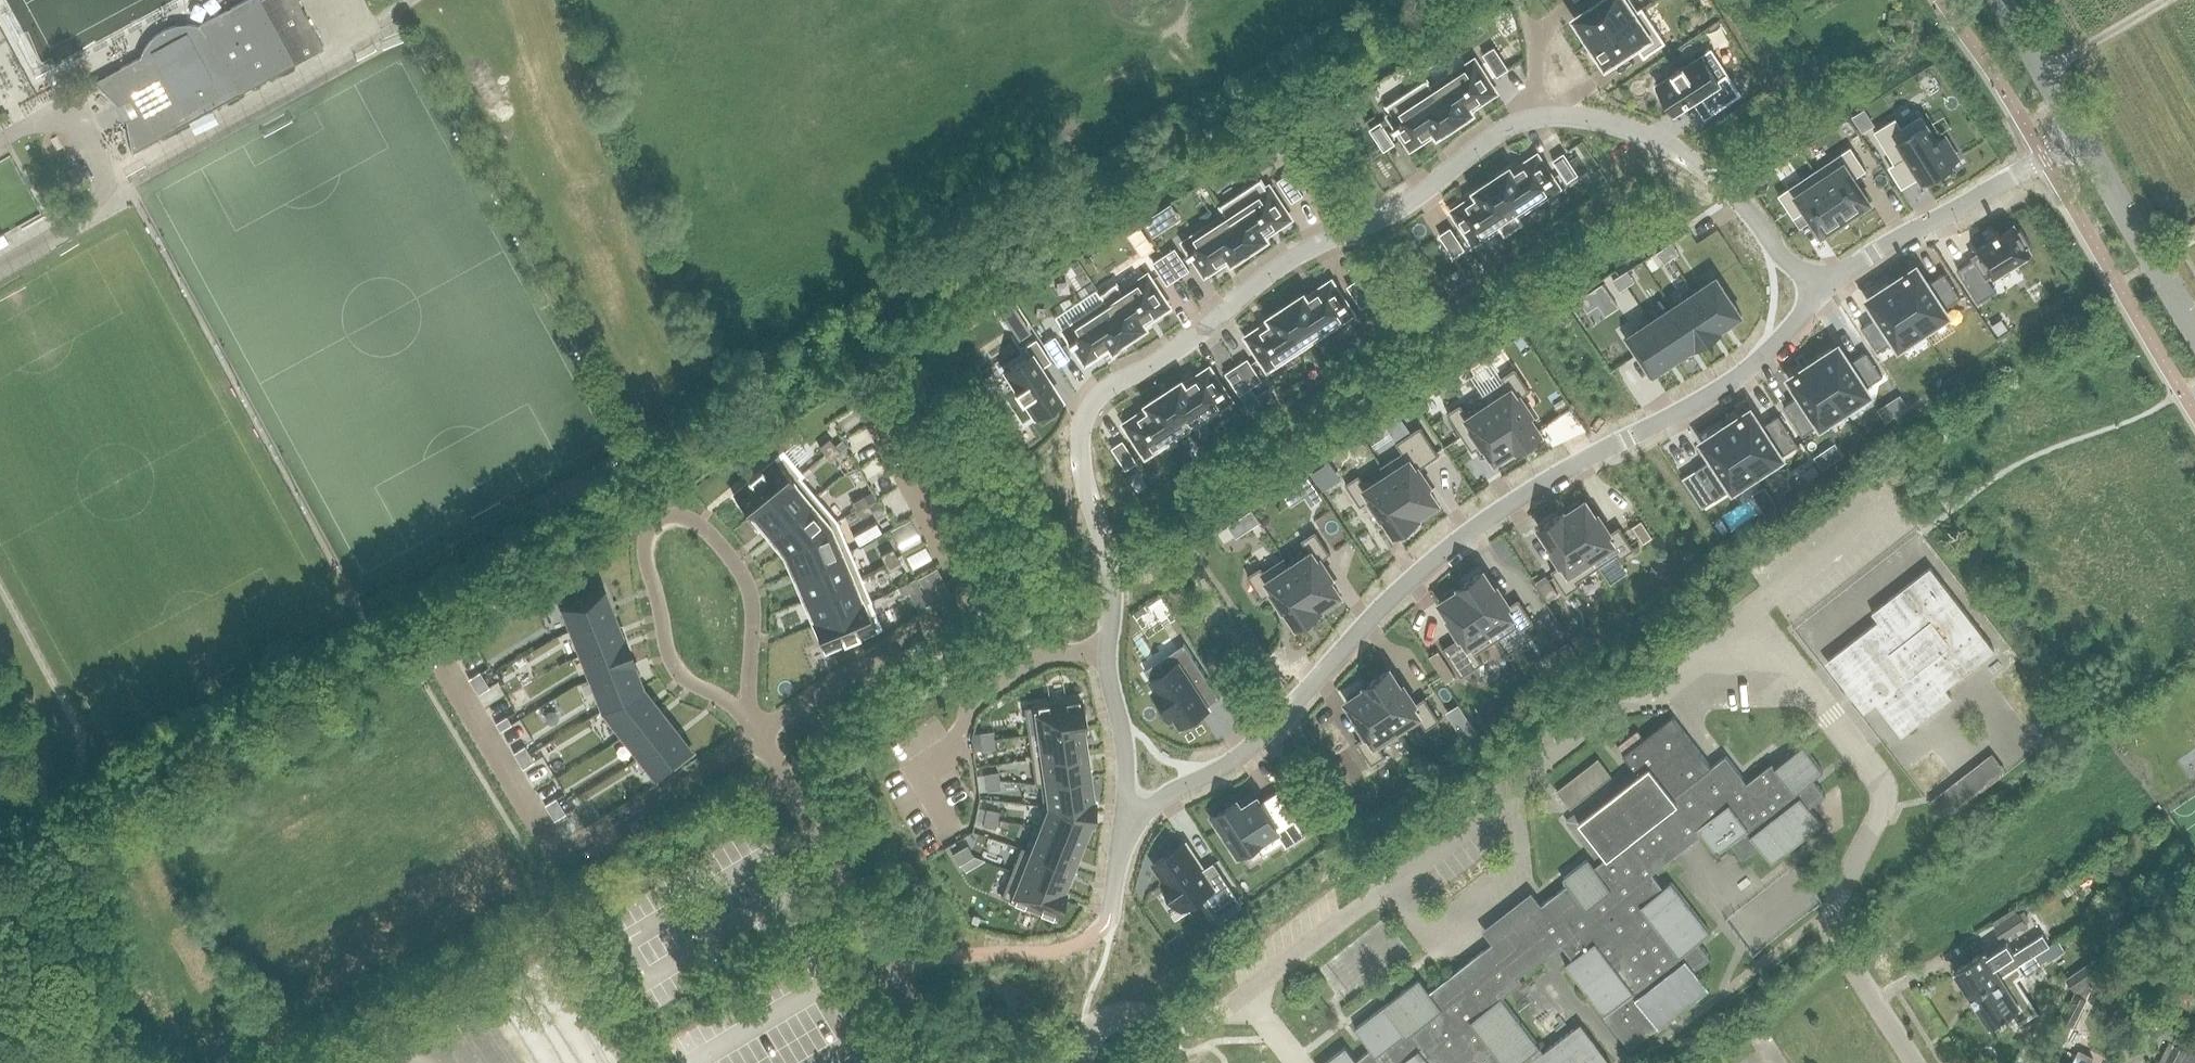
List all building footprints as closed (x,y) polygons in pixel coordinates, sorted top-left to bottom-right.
[(96,82),(118,106),(133,99),(141,116),(129,122),(134,155),(326,50),(297,0),(263,0),(262,0),(250,0),(199,28),(184,27),(175,28),(167,30),(160,35),(152,41),(147,49),(143,59),(96,82)] [(1575,18),(1590,41),(1638,10),(1638,9),(1632,0),(1601,0),(1575,18)] [(1590,41),(1588,43),(1604,67),(1637,46),(1644,57),(1666,42),(1642,7),(1642,6),(1638,9),(1638,10),(1590,41)] [(1495,47),(1483,55),(1498,76),(1509,69),(1495,47)] [(1674,75),(1657,86),(1674,112),(1699,95),(1712,114),(1740,95),(1726,74),(1718,80),(1702,56),(1685,67),(1684,65),(1673,73),(1674,75)] [(1433,88),(1432,88),(1456,123),(1473,112),(1470,107),(1479,101),(1480,102),(1496,92),(1475,60),(1433,88)] [(1427,79),(1386,106),(1392,115),(1390,116),(1395,125),(1394,126),(1396,129),(1398,128),(1411,148),(1427,138),(1426,136),(1435,130),(1438,135),(1456,123),(1432,88),(1433,88),(1427,79)] [(1865,109),(1853,117),(1863,133),(1875,125),(1865,109)] [(1907,156),(1922,180),(1931,175),(1932,177),(1953,165),(1951,162),(1959,158),(1945,136),(1940,139),(1939,137),(1937,139),(1921,114),(1901,126),(1896,118),(1874,131),(1894,164),(1907,156)] [(1381,122),(1370,129),(1384,151),(1395,144),(1381,122)] [(1851,146),(1814,170),(1846,218),(1856,212),(1858,215),(1870,207),(1868,203),(1871,201),(1855,177),(1866,170),(1851,146)] [(1564,153),(1553,160),(1567,182),(1578,175),(1564,153)] [(1510,168),(1493,180),(1516,215),(1517,215),(1559,187),(1553,178),(1554,177),(1552,174),(1551,175),(1538,155),(1522,165),(1522,166),(1513,172),(1510,168)] [(1814,170),(1778,195),(1794,218),(1805,210),(1821,234),(1824,233),(1826,236),(1839,228),(1837,224),(1846,218),(1814,170)] [(1289,173),(1278,181),(1292,202),(1303,195),(1289,173)] [(1261,179),(1220,206),(1226,215),(1227,214),(1250,249),(1268,238),(1265,234),(1274,228),(1275,229),(1291,218),(1269,186),(1267,188),(1261,179)] [(1468,201),(1452,211),(1474,243),(1499,227),(1505,235),(1523,223),(1517,215),(1516,215),(1493,180),(1475,191),(1478,195),(1469,202),(1468,201)] [(1156,214),(1144,222),(1154,236),(1165,228),(1156,214)] [(1226,215),(1184,242),(1190,251),(1189,252),(1191,255),(1192,254),(1205,274),(1221,264),(1220,263),(1230,257),(1233,261),(1250,249),(1227,214),(1226,215)] [(1973,260),(1957,270),(1977,303),(1995,292),(1986,279),(2029,253),(2027,248),(2031,245),(2021,229),(2016,231),(2014,227),(2001,234),(1999,230),(1995,233),(1997,237),(1976,250),(1977,252),(1971,256),(1973,260)] [(1450,228),(1439,235),(1453,257),(1465,249),(1450,228)] [(1672,242),(1664,247),(1672,258),(1679,253),(1672,242)] [(1664,247),(1657,252),(1664,263),(1672,258),(1664,247)] [(1175,248),(1164,256),(1178,277),(1190,270),(1175,248)] [(1164,256),(1153,263),(1167,285),(1178,277),(1164,256)] [(1907,276),(1893,285),(1923,330),(1946,314),(1942,309),(1961,297),(1945,272),(1926,285),(1916,269),(1911,273),(1909,271),(1905,273),(1907,276)] [(1628,270),(1620,275),(1628,286),(1635,281),(1628,270)] [(1117,282),(1099,294),(1105,303),(1106,302),(1129,338),(1147,326),(1144,322),(1153,316),(1154,317),(1170,307),(1148,274),(1123,291),(1117,282)] [(1620,275),(1613,280),(1620,291),(1628,286),(1620,275)] [(1718,277),(1696,292),(1720,329),(1742,314),(1718,277)] [(1358,279),(1347,286),(1361,308),(1373,301),(1358,279)] [(1304,295),(1287,306),(1310,342),(1353,314),(1332,281),(1317,291),(1317,292),(1307,299),(1304,295)] [(1603,284),(1592,291),(1597,299),(1602,299),(1609,294),(1603,284)] [(1880,315),(1861,327),(1878,352),(1896,340),(1900,345),(1923,330),(1893,285),(1892,285),(1886,284),(1873,293),(1872,299),(1870,300),(1880,315)] [(1696,292),(1674,307),(1698,343),(1700,346),(1721,331),(1720,329),(1696,292)] [(1105,303),(1063,330),(1069,340),(1068,341),(1069,344),(1071,343),(1084,363),(1100,352),(1099,351),(1109,345),(1111,349),(1129,338),(1106,302),(1105,303)] [(1261,328),(1246,338),(1268,370),(1310,342),(1287,306),(1270,317),(1273,322),(1262,329),(1261,328)] [(1674,307),(1652,321),(1677,358),(1698,343),(1674,307)] [(1652,321),(1630,336),(1654,373),(1677,358),(1652,321)] [(1054,337),(1043,344),(1057,366),(1069,358),(1054,337)] [(1030,355),(1005,372),(1016,389),(1014,390),(1021,401),(1023,400),(1034,417),(1060,401),(1039,369),(1051,362),(1036,339),(1024,347),(1030,355)] [(1816,363),(1815,364),(1845,409),(1868,394),(1865,388),(1883,376),(1867,352),(1848,364),(1838,349),(1837,350),(1830,349),(1817,357),(1816,363)] [(1248,358),(1237,366),(1251,388),(1262,380),(1248,358)] [(1802,394),(1784,406),(1800,431),(1818,419),(1822,424),(1845,409),(1815,364),(1801,373),(1800,371),(1796,373),(1797,376),(1792,379),(1802,394)] [(1237,366),(1225,373),(1240,395),(1251,388),(1237,366)] [(1182,382),(1165,393),(1188,429),(1231,401),(1210,368),(1195,378),(1195,379),(1185,386),(1182,382)] [(1504,381),(1483,395),(1486,399),(1517,447),(1519,449),(1541,434),(1530,417),(1532,416),(1520,398),(1530,391),(1515,368),(1501,377),(1504,381)] [(1267,389),(1257,396),(1269,414),(1280,407),(1267,389)] [(1139,415),(1124,425),(1146,457),(1188,429),(1165,393),(1148,404),(1151,409),(1140,416),(1139,415)] [(1900,395),(1892,400),(1900,412),(1908,407),(1900,395)] [(1461,404),(1447,413),(1462,436),(1473,428),(1485,447),(1487,446),(1496,461),(1500,458),(1503,462),(1516,453),(1513,450),(1517,447),(1486,399),(1466,412),(1461,404)] [(1741,418),(1727,427),(1757,472),(1780,457),(1777,452),(1795,440),(1779,415),(1760,427),(1750,412),(1745,416),(1744,413),(1740,416),(1741,418)] [(1402,452),(1383,464),(1417,517),(1421,514),(1424,518),(1437,509),(1434,506),(1438,503),(1428,488),(1430,487),(1418,469),(1439,455),(1421,426),(1396,442),(1402,452)] [(1714,458),(1696,470),(1701,478),(1712,495),(1730,482),(1734,488),(1757,472),(1727,427),(1726,428),(1720,427),(1707,435),(1706,441),(1704,443),(1714,458)] [(829,439),(819,447),(825,454),(835,446),(829,439)] [(1123,441),(1112,448),(1126,470),(1137,462),(1123,441)] [(835,446),(825,454),(830,461),(840,452),(835,446)] [(783,452),(733,494),(752,516),(754,514),(800,476),(802,474),(783,452)] [(1814,457),(1822,469),(1829,465),(1821,453),(1814,457)] [(1359,474),(1345,484),(1360,507),(1371,500),(1383,518),(1385,517),(1396,534),(1419,519),(1417,517),(1383,464),(1381,466),(1384,470),(1365,483),(1359,474)] [(800,476),(754,514),(770,533),(816,495),(800,476)] [(1309,478),(1298,484),(1312,505),(1322,498),(1309,478)] [(1701,478),(1688,487),(1702,508),(1715,499),(1712,495),(1701,478)] [(816,495),(770,533),(786,552),(837,521),(816,495)] [(863,496),(852,502),(856,510),(868,504),(863,496)] [(1563,512),(1562,513),(1598,567),(1618,554),(1621,558),(1635,549),(1619,526),(1609,533),(1596,515),(1595,516),(1585,501),(1581,503),(1579,500),(1566,508),(1568,512),(1564,514),(1563,512)] [(868,504),(856,510),(860,518),(872,511),(868,504)] [(1259,522),(1251,510),(1242,516),(1250,528),(1259,522)] [(1562,513),(1540,527),(1551,544),(1550,545),(1562,564),(1551,571),(1566,594),(1580,585),(1578,581),(1598,567),(1562,513)] [(837,521),(786,552),(796,576),(851,554),(837,521)] [(1652,537),(1641,521),(1632,527),(1644,543),(1652,537)] [(876,523),(854,536),(859,545),(881,532),(876,523)] [(1307,548),(1288,561),(1319,609),(1323,606),(1326,610),(1339,601),(1336,598),(1340,595),(1330,580),(1332,579),(1320,561),(1331,553),(1316,531),(1302,540),(1307,548)] [(892,549),(881,556),(885,563),(897,557),(892,549)] [(851,554),(796,576),(806,599),(861,577),(851,554)] [(1261,567),(1247,576),(1262,598),(1273,591),(1285,610),(1287,609),(1298,626),(1321,611),(1319,609),(1288,561),(1285,556),(1264,571),(1261,567)] [(897,557),(885,563),(889,571),(901,565),(897,557)] [(1901,739),(1953,699),(1947,691),(1996,653),(1931,568),(1872,614),(1878,621),(1836,653),(1901,739)] [(1483,571),(1461,585),(1497,640),(1517,626),(1520,630),(1534,621),(1519,598),(1508,605),(1496,587),(1494,588),(1483,571)] [(861,577),(806,599),(816,623),(865,604),(872,601),(861,577)] [(1549,580),(1538,588),(1547,601),(1558,594),(1549,580)] [(910,581),(898,587),(902,595),(914,588),(910,581)] [(1445,599),(1441,602),(1451,617),(1449,618),(1461,636),(1443,649),(1461,677),(1483,663),(1477,653),(1497,640),(1461,585),(1460,586),(1462,588),(1458,591),(1455,587),(1442,596),(1445,599)] [(603,589),(562,605),(572,630),(613,614),(603,589)] [(816,623),(813,624),(825,651),(876,629),(865,604),(816,623)] [(613,614),(572,630),(581,654),(622,637),(613,614)] [(622,637),(581,654),(592,680),(632,664),(635,663),(625,636),(622,637)] [(1569,642),(1556,651),(1564,663),(1578,654),(1569,642)] [(1169,670),(1151,681),(1157,690),(1153,693),(1170,720),(1175,717),(1180,726),(1196,715),(1194,711),(1217,696),(1219,698),(1220,698),(1185,644),(1184,645),(1185,647),(1163,661),(1169,670)] [(1438,652),(1429,658),(1447,684),(1456,678),(1438,652)] [(632,664),(592,680),(603,709),(642,687),(632,664)] [(1389,669),(1368,684),(1400,734),(1421,720),(1426,729),(1440,720),(1425,697),(1414,704),(1402,685),(1401,686),(1389,669)] [(483,681),(479,673),(468,680),(472,687),(483,681)] [(488,688),(483,681),(472,687),(477,695),(488,688)] [(1351,698),(1347,700),(1357,715),(1356,716),(1368,735),(1357,742),(1372,765),(1386,755),(1380,747),(1400,734),(1368,684),(1366,684),(1368,687),(1364,689),(1362,685),(1349,694),(1351,698)] [(642,687),(603,709),(623,734),(658,707),(642,687)] [(1081,699),(1024,707),(1028,732),(1084,724),(1081,699)] [(1459,705),(1447,712),(1455,724),(1466,716),(1459,705)] [(658,707),(623,734),(639,755),(674,728),(658,707)] [(494,724),(499,731),(510,725),(506,717),(494,724)] [(1725,758),(1710,769),(1671,718),(1622,756),(1638,777),(1578,823),(1606,859),(1594,868),(1587,859),(1562,879),(1567,886),(1542,905),(1533,892),(1483,931),(1492,943),(1430,991),(1420,978),(1355,1028),(1371,1049),(1357,1060),(1346,1046),(1325,1062),(1611,1062),(1581,1025),(1544,1054),(1501,998),(1523,981),(1520,976),(1561,944),(1572,959),(1566,964),(1633,1050),(1710,990),(1695,971),(1712,958),(1699,942),(1712,932),(1673,882),(1664,889),(1652,873),(1703,834),(1718,854),(1732,843),(1744,858),(1760,846),(1773,864),(1824,824),(1810,807),(1823,797),(1811,781),(1822,773),(1802,746),(1772,769),(1770,766),(1745,785),(1725,758)] [(1084,724),(1028,732),(1032,757),(1087,749),(1084,724)] [(674,728),(639,755),(656,776),(690,749),(674,728)] [(993,730),(980,732),(981,741),(994,739),(993,730)] [(994,739),(981,741),(982,749),(995,748),(994,739)] [(528,754),(524,747),(513,754),(517,761),(528,754)] [(1087,749),(1032,757),(1035,782),(1090,774),(1087,749)] [(533,762),(528,754),(517,761),(522,769),(533,762)] [(1598,759),(1557,791),(1571,809),(1612,776),(1598,759)] [(1944,819),(1985,787),(1972,770),(1930,802),(1944,819)] [(998,771),(985,773),(986,782),(999,780),(998,771)] [(1090,774),(1035,782),(1035,784),(1041,784),(1044,805),(1094,811),(1095,800),(1093,800),(1090,774)] [(999,780),(986,782),(988,790),(1001,789),(999,780)] [(1237,803),(1213,819),(1238,857),(1277,832),(1287,846),(1304,835),(1277,793),(1261,804),(1258,799),(1242,809),(1237,803)] [(555,799),(544,806),(549,813),(560,807),(555,799)] [(1044,805),(1035,826),(1081,845),(1090,822),(1092,823),(1094,811),(1044,805)] [(560,807),(549,813),(553,821),(564,814),(560,807)] [(986,808),(985,817),(998,819),(999,811),(986,808)] [(985,817),(983,825),(996,828),(998,819),(985,817)] [(1035,826),(1026,849),(1072,867),(1081,845),(1035,826)] [(967,844),(960,849),(966,860),(974,856),(967,844)] [(1184,844),(1154,864),(1165,881),(1163,883),(1179,908),(1182,906),(1184,909),(1202,897),(1205,903),(1230,887),(1214,863),(1201,871),(1184,844)] [(1021,847),(1012,870),(1063,890),(1072,867),(1026,849),(1021,847)] [(960,849),(952,853),(959,865),(966,860),(960,849)] [(1012,870),(1002,896),(1055,917),(1065,891),(1063,890),(1012,870)] [(2018,908),(1994,923),(2005,940),(2033,922),(2026,911),(2022,914),(2018,908)] [(1986,949),(1955,968),(1971,995),(2004,974),(2035,954),(2049,945),(2043,935),(2014,954),(2007,942),(1988,954),(1986,949)] [(2049,945),(2035,954),(2041,964),(2064,950),(2058,940),(2049,945)] [(2004,974),(1971,995),(1991,1025),(2020,1007),(2008,988),(2011,986),(2026,976),(2025,975),(2041,964),(2035,954),(2004,974)] [(2086,963),(2065,978),(2074,991),(2095,976),(2086,963)] [(2075,993),(2052,1041),(2073,1051),(2083,1031),(2074,1027),(2087,999),(2075,993)] [(2165,1025),(2161,1034),(2170,1039),(2175,1030),(2165,1025)] [(2194,1054),(2194,1036),(2179,1028),(2171,1043),(2173,1044),(2186,1050),(2187,1050),(2194,1054)] [(2186,1050),(2173,1044),(2164,1062),(2179,1062),(2186,1050)] [(2096,1058),(2078,1049),(2071,1062),(2093,1062),(2096,1058)] [(2186,1050),(2179,1062),(2194,1062),(2194,1054),(2187,1050),(2186,1050)]
